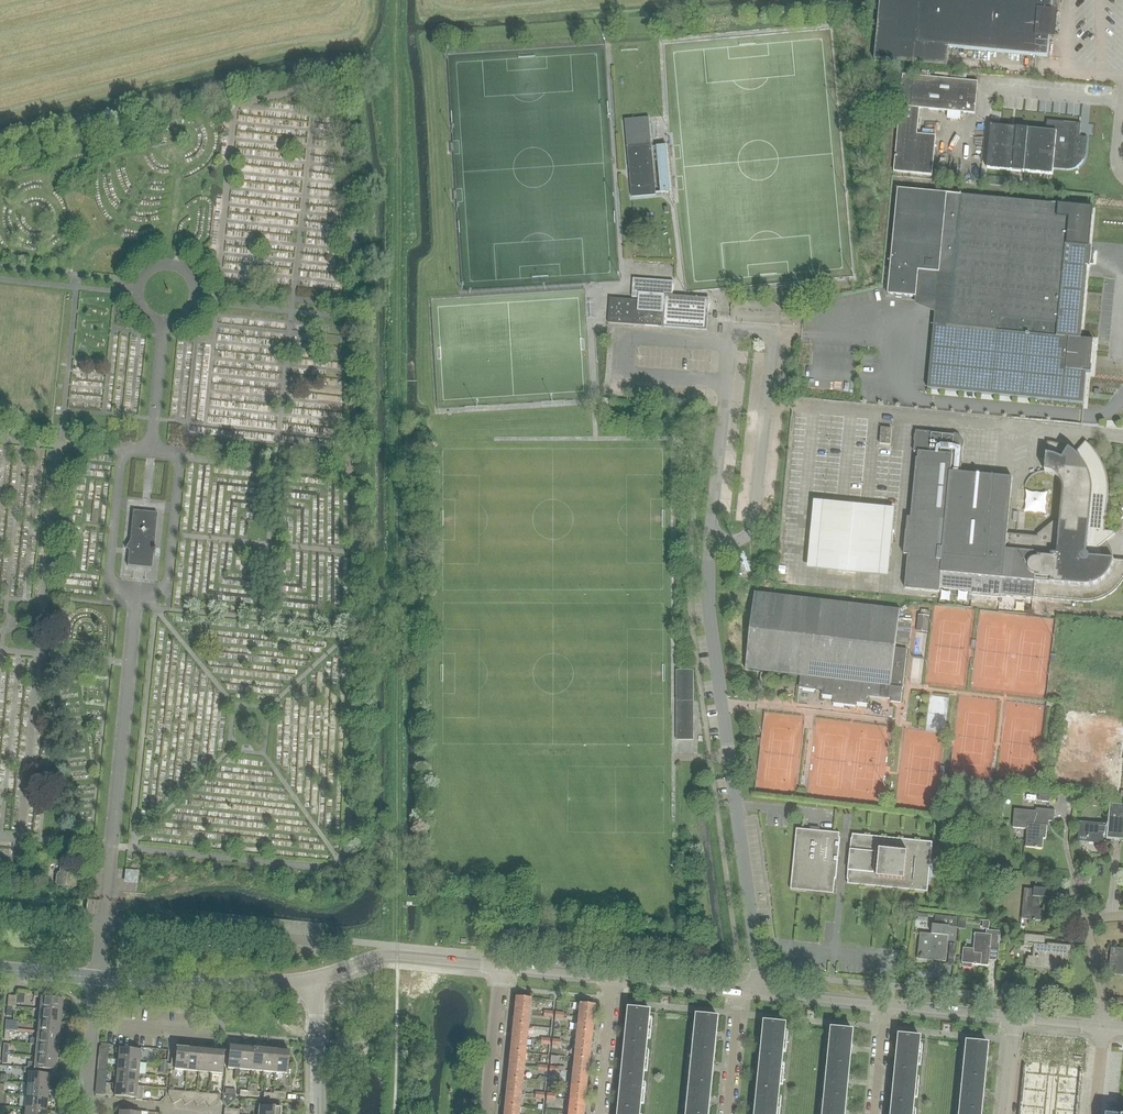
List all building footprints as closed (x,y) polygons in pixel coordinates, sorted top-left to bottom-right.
[(1048,57),(1053,0),(880,0),(874,60),(947,67),(949,47),(1037,56),(1048,57)] [(974,114),(978,83),(902,75),(893,172),(931,176),(935,136),(917,135),(919,109),(974,114)] [(625,120),(632,198),(656,195),(649,117),(625,120)] [(1081,124),(1076,123),(1047,121),(1046,131),(991,126),(987,169),(1053,175),(1053,169),(1066,170),(1069,170),(1072,170),(1077,168),(1080,166),(1082,164),(1083,162),(1085,159),(1085,157),(1086,154),(1087,138),(1080,137),(1081,124)] [(967,182),(972,159),(953,156),(949,179),(967,182)] [(1000,185),(1000,178),(981,176),(980,183),(1000,185)] [(897,189),(887,294),(916,297),(936,299),(951,300),(943,383),(928,381),(927,388),(1083,403),(1085,376),(1086,372),(1091,372),(1094,341),(1094,340),(1081,339),(1087,267),(1090,267),(1090,264),(1091,257),(1092,247),(1089,247),(1093,207),(1092,207),(897,189)] [(634,280),(634,279),(633,279),(632,298),(638,298),(638,302),(610,300),(610,298),(609,298),(608,323),(706,330),(708,303),(672,300),(673,282),(672,281),(672,283),(634,280)] [(892,429),(881,428),(879,444),(890,445),(892,429)] [(904,555),(909,555),(905,589),(940,592),(940,588),(945,589),(969,591),(969,595),(980,596),(1001,598),(1001,595),(1083,602),(1084,602),(1088,602),(1091,602),(1095,601),(1097,601),(1101,599),(1104,598),(1106,597),(1109,596),(1112,594),(1114,591),(1117,589),(1120,586),(1122,583),(1122,581),(1122,561),(1113,560),(1113,558),(1113,556),(1113,554),(1112,553),(1112,550),(1111,549),(1110,547),(1109,544),(1108,543),(1108,542),(1107,541),(1115,534),(1113,532),(1105,531),(1108,494),(1108,490),(1108,482),(1106,475),(1104,469),(1100,460),(1099,458),(1097,454),(1094,451),(1092,448),(1090,446),(1087,443),(1086,442),(1075,454),(1072,451),(1070,450),(1068,449),(1066,448),(1064,446),(1061,445),(1059,444),(1056,443),(1053,443),(1050,442),(1048,442),(1045,471),(1045,472),(1046,472),(1048,472),(1050,473),(1052,473),(1054,474),(1056,476),(1057,477),(1059,480),(1060,481),(1061,483),(1062,486),(1063,488),(1063,490),(1063,493),(1061,507),(1057,507),(1056,525),(1041,537),(1016,535),(1007,534),(1011,497),(1013,478),(995,476),(960,473),(963,445),(963,443),(963,441),(962,439),(961,438),(959,436),(957,435),(956,435),(954,435),(916,431),(914,451),(914,452),(918,452),(913,512),(911,511),(911,518),(908,518),(904,555)] [(1026,493),(1027,513),(1047,512),(1047,492),(1026,493)] [(814,505),(807,573),(887,580),(894,512),(814,505)] [(152,568),(152,567),(157,513),(145,512),(133,511),(130,541),(125,548),(127,549),(129,551),(127,566),(140,567),(152,568)] [(761,672),(772,673),(801,676),(799,688),(822,691),(822,695),(833,697),(833,703),(857,706),(857,703),(869,704),(870,696),(892,699),(891,702),(901,703),(907,649),(896,648),(900,609),(755,592),(746,670),(761,672)] [(928,633),(930,616),(919,615),(917,631),(928,633)] [(676,740),(693,740),(693,671),(676,671),(676,740)] [(1104,838),(1122,840),(1122,805),(1110,804),(1108,824),(1107,824),(1107,826),(1081,823),(1079,841),(1102,843),(1103,838),(1104,838)] [(1054,822),(1055,811),(1036,809),(1036,812),(1015,810),(1013,828),(1027,830),(1025,848),(1042,849),(1043,839),(1046,839),(1048,822),(1054,822)] [(834,894),(835,883),(835,879),(836,879),(836,875),(838,857),(840,838),(839,838),(840,833),(797,829),(791,890),(834,894)] [(928,892),(933,842),(853,834),(852,839),(851,839),(849,865),(847,880),(848,880),(848,884),(928,892)] [(60,873),(58,873),(58,876),(57,875),(56,882),(57,882),(57,885),(69,886),(70,885),(75,886),(76,875),(71,875),(71,874),(68,874),(69,869),(61,868),(60,873)] [(139,871),(125,869),(124,882),(137,884),(139,871)] [(1054,890),(1041,889),(1034,888),(1034,890),(1025,889),(1022,919),(1043,921),(1044,910),(1039,909),(1040,897),(1053,899),(1054,890)] [(956,942),(958,928),(958,927),(956,927),(956,921),(936,919),(935,925),(934,925),(933,934),(920,933),(918,959),(946,961),(948,941),(956,942)] [(974,950),(964,949),(962,963),(964,964),(963,967),(972,968),(972,964),(989,966),(991,949),(999,950),(1001,932),(987,931),(986,935),(976,934),(974,950)] [(1045,945),(1046,936),(1025,934),(1024,946),(1036,947),(1035,957),(1028,956),(1028,960),(1027,959),(1026,967),(1031,968),(1032,967),(1046,968),(1046,963),(1068,965),(1070,951),(1071,951),(1071,946),(1051,944),(1050,946),(1047,946),(1047,945),(1045,945)] [(1111,948),(1110,965),(1116,965),(1115,975),(1122,976),(1122,949),(1111,948)] [(41,997),(40,1009),(62,1011),(63,999),(52,998),(52,993),(46,993),(34,992),(34,996),(41,997)] [(17,996),(15,996),(8,995),(7,1006),(12,1007),(16,1007),(17,996)] [(516,997),(515,1011),(529,1012),(531,999),(516,997)] [(580,1003),(578,1017),(593,1019),(594,1005),(580,1003)] [(40,1009),(38,1021),(61,1023),(61,1015),(65,1015),(65,1011),(62,1011),(40,1009)] [(630,1010),(628,1027),(627,1042),(647,1045),(650,1013),(650,1012),(630,1010)] [(515,1011),(513,1024),(528,1026),(529,1012),(515,1011)] [(578,1017),(577,1031),(591,1032),(593,1019),(578,1017)] [(695,1049),(714,1051),(718,1019),(698,1017),(695,1049)] [(61,1023),(38,1021),(37,1033),(60,1034),(60,1027),(64,1027),(64,1023),(61,1023)] [(763,1056),(782,1058),(785,1026),(785,1025),(766,1023),(763,1056)] [(513,1024),(512,1038),(526,1039),(528,1026),(513,1024)] [(830,1063),(850,1064),(853,1032),(833,1030),(833,1031),(830,1063)] [(577,1031),(575,1044),(590,1046),(591,1032),(577,1031)] [(37,1033),(37,1039),(30,1038),(30,1044),(36,1045),(59,1046),(59,1039),(63,1039),(63,1035),(60,1034),(37,1033)] [(1021,1113),(1078,1113),(1086,1041),(1029,1035),(1021,1113)] [(897,1069),(917,1071),(920,1039),(920,1038),(900,1036),(897,1069)] [(512,1038),(510,1051),(525,1053),(526,1039),(512,1038)] [(624,1075),(644,1077),(647,1045),(627,1042),(624,1075)] [(228,1068),(236,1069),(235,1075),(240,1076),(240,1070),(240,1069),(242,1047),(234,1047),(234,1043),(230,1043),(228,1068)] [(965,1076),(984,1078),(988,1045),(968,1043),(968,1044),(965,1076)] [(242,1047),(240,1069),(240,1070),(252,1071),(253,1048),(246,1048),(246,1044),(242,1044),(242,1047)] [(575,1044),(574,1058),(589,1059),(590,1046),(575,1044)] [(59,1046),(36,1045),(35,1056),(57,1058),(58,1050),(61,1051),(62,1046),(59,1046)] [(189,1048),(189,1049),(187,1071),(199,1072),(201,1050),(200,1050),(193,1049),(193,1046),(189,1045),(189,1048)] [(252,1071),(263,1072),(265,1049),(258,1049),(258,1045),(254,1045),(253,1048),(252,1071)] [(200,1050),(201,1050),(199,1072),(210,1073),(212,1051),(205,1050),(205,1047),(201,1046),(200,1050)] [(265,1049),(263,1072),(275,1073),(277,1050),(269,1050),(270,1046),(265,1046),(265,1049)] [(189,1049),(189,1048),(177,1047),(176,1059),(171,1058),(171,1064),(175,1064),(175,1070),(187,1071),(189,1049)] [(212,1051),(210,1073),(223,1074),(225,1052),(217,1051),(217,1048),(213,1047),(212,1051)] [(277,1050),(275,1073),(287,1074),(289,1052),(281,1051),(282,1047),(277,1047),(277,1050)] [(140,1062),(141,1050),(115,1048),(115,1052),(118,1052),(118,1060),(140,1062)] [(714,1051),(695,1049),(691,1082),(711,1084),(714,1051)] [(510,1051),(509,1065),(524,1066),(525,1053),(510,1051)] [(40,1069),(56,1070),(57,1062),(60,1062),(61,1058),(57,1058),(35,1056),(35,1063),(28,1062),(28,1068),(34,1069),(40,1069)] [(779,1091),(782,1058),(763,1056),(760,1089),(779,1091)] [(574,1058),(573,1071),(587,1073),(589,1059),(574,1058)] [(108,1059),(108,1063),(117,1064),(117,1072),(139,1074),(146,1074),(147,1064),(140,1063),(140,1062),(118,1060),(114,1060),(108,1059)] [(847,1097),(850,1064),(830,1063),(827,1095),(847,1097)] [(509,1065),(508,1078),(522,1080),(523,1072),(527,1072),(528,1068),(524,1068),(524,1066),(509,1065)] [(28,1073),(27,1085),(49,1086),(51,1074),(39,1073),(40,1069),(34,1069),(28,1068),(24,1067),(24,1072),(28,1073)] [(894,1102),(914,1104),(917,1071),(897,1069),(894,1102)] [(573,1071),(571,1085),(586,1086),(587,1073),(573,1071)] [(138,1086),(139,1074),(117,1072),(113,1072),(113,1076),(116,1076),(116,1084),(138,1086)] [(644,1077),(624,1075),(620,1108),(640,1110),(644,1077)] [(962,1109),(981,1111),(984,1078),(965,1076),(962,1109)] [(508,1078),(506,1092),(521,1093),(522,1080),(508,1078)] [(691,1082),(688,1113),(708,1113),(711,1084),(691,1082)] [(136,1098),(135,1100),(142,1100),(143,1087),(144,1087),(138,1086),(116,1084),(112,1083),(112,1088),(115,1088),(115,1096),(136,1098)] [(48,1098),(49,1090),(52,1091),(53,1086),(49,1086),(27,1085),(26,1096),(48,1098)] [(571,1085),(570,1099),(584,1100),(586,1086),(571,1085)] [(105,1088),(96,1087),(95,1096),(105,1097),(105,1088)] [(226,1089),(225,1094),(223,1094),(222,1101),(226,1108),(235,1100),(236,1095),(235,1095),(236,1090),(226,1089)] [(760,1089),(757,1113),(777,1113),(779,1091),(760,1089)] [(168,1090),(168,1094),(173,1104),(182,1099),(184,1097),(185,1091),(168,1090)] [(185,1105),(194,1100),(196,1098),(197,1092),(185,1091),(184,1097),(182,1099),(185,1105)] [(285,1099),(286,1093),(286,1092),(274,1091),(273,1093),(273,1098),(285,1099)] [(197,1106),(205,1101),(208,1100),(209,1094),(197,1092),(196,1098),(194,1100),(197,1106)] [(506,1092),(505,1105),(520,1107),(521,1093),(506,1092)] [(208,1100),(205,1101),(209,1107),(220,1100),(221,1095),(209,1094),(208,1100)] [(827,1095),(825,1113),(845,1113),(847,1097),(827,1095)] [(26,1096),(25,1108),(47,1110),(48,1102),(51,1103),(52,1098),(48,1098),(26,1096)] [(570,1099),(568,1112),(583,1113),(584,1100),(570,1099)] [(281,1108),(270,1107),(271,1102),(265,1102),(264,1106),(259,1106),(258,1113),(281,1113),(281,1108)] [(914,1104),(894,1102),(893,1113),(913,1113),(914,1104)] [(504,1113),(519,1113),(520,1107),(505,1105),(504,1113)]
